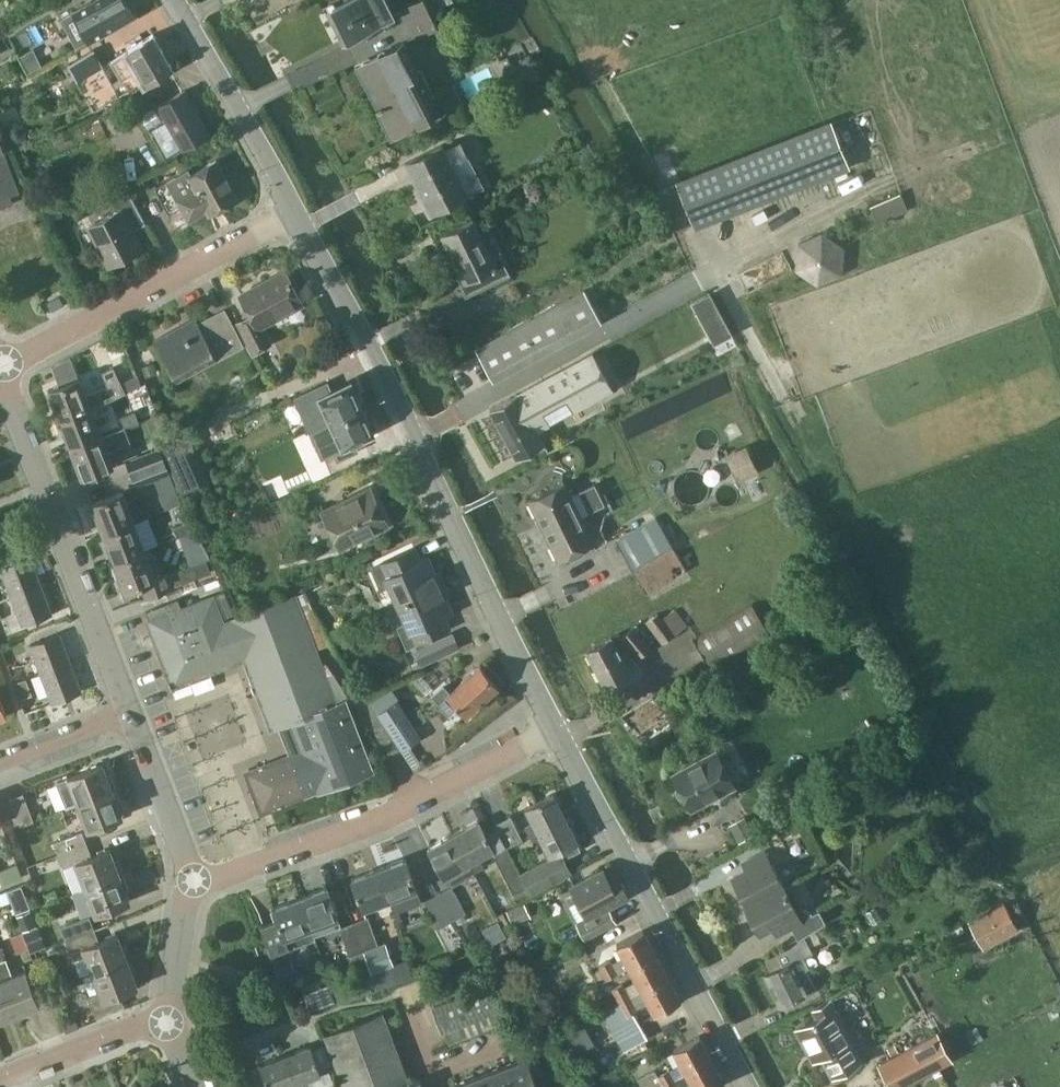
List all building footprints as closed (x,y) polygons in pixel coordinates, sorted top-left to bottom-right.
[(62,16),(78,46),(137,14),(129,0),(130,0),(91,0),(62,16)] [(328,10),(343,40),(390,16),(382,0),(349,0),(328,10)] [(430,2),(430,0),(417,0),(399,9),(406,24),(435,10),(430,2)] [(435,10),(406,24),(414,39),(443,25),(435,10)] [(124,42),(128,49),(110,59),(130,91),(147,80),(148,82),(174,67),(154,33),(134,45),(130,38),(124,42)] [(419,68),(405,41),(358,64),(381,109),(379,110),(392,136),(436,113),(429,99),(435,95),(421,68),(419,68)] [(28,65),(42,59),(36,44),(22,50),(28,65)] [(94,109),(121,94),(94,47),(68,62),(94,109)] [(167,117),(147,128),(164,159),(184,148),(211,133),(186,89),(160,104),(167,117)] [(9,140),(16,144),(23,143),(28,137),(29,131),(26,124),(19,121),(12,122),(7,127),(6,133),(9,140)] [(695,224),(847,165),(830,123),(679,182),(695,224)] [(20,191),(0,138),(0,199),(20,191)] [(444,144),(406,163),(431,213),(485,186),(462,141),(446,148),(444,144)] [(211,211),(238,197),(218,158),(192,172),(189,166),(168,177),(190,218),(210,208),(211,211)] [(111,265),(141,249),(131,230),(146,222),(129,191),(111,201),(117,211),(90,226),(111,265)] [(878,223),(886,220),(908,210),(900,193),(871,206),(878,223)] [(484,230),(477,218),(442,235),(471,294),(511,274),(506,263),(509,262),(492,226),(484,230)] [(796,244),(795,268),(817,284),(842,274),(844,248),(845,246),(822,230),(796,244)] [(652,247),(603,273),(621,307),(670,281),(652,247)] [(254,350),(271,341),(262,325),(304,303),(286,270),(241,294),(252,313),(238,321),(254,350)] [(494,380),(602,320),(585,288),(476,348),(494,380)] [(197,317),(156,339),(174,372),(199,359),(202,366),(244,344),(225,308),(199,322),(197,317)] [(518,393),(490,408),(518,457),(545,443),(538,429),(582,405),(581,403),(576,394),(592,386),(596,394),(596,395),(597,397),(612,388),(613,388),(593,352),(592,352),(518,393)] [(61,418),(92,407),(116,398),(127,392),(114,367),(103,373),(109,385),(86,394),(80,378),(50,389),(61,418)] [(328,380),(296,394),(311,428),(363,404),(352,380),(351,378),(350,379),(331,387),(328,380)] [(363,404),(311,428),(323,454),(335,448),(338,456),(358,447),(355,439),(373,431),(375,430),(374,429),(363,404)] [(72,447),(103,436),(92,407),(61,418),(72,447)] [(103,436),(72,447),(84,477),(114,465),(109,451),(132,442),(126,427),(103,436)] [(189,429),(160,442),(182,490),(210,477),(189,429)] [(746,444),(725,454),(738,481),(759,471),(746,444)] [(155,450),(127,460),(131,472),(159,462),(165,460),(160,447),(155,450)] [(159,462),(131,472),(136,484),(164,474),(170,472),(165,460),(159,462)] [(546,520),(600,493),(595,483),(572,494),(566,482),(530,500),(541,523),(546,521),(546,520)] [(341,545),(368,533),(389,524),(372,486),(324,508),(341,545)] [(106,533),(136,521),(124,491),(94,503),(106,533)] [(583,515),(605,504),(600,493),(546,520),(546,521),(541,523),(559,559),(595,541),(583,515)] [(635,572),(676,551),(656,516),(616,540),(635,572)] [(117,562),(147,550),(136,521),(106,533),(117,562)] [(399,602),(440,584),(428,557),(421,559),(416,547),(373,565),(382,586),(390,582),(399,602)] [(147,550),(117,562),(128,590),(143,584),(148,597),(186,582),(212,571),(207,559),(171,573),(170,572),(158,577),(147,550)] [(676,551),(635,572),(647,594),(687,570),(676,551)] [(13,596),(42,585),(31,557),(2,568),(13,596)] [(399,602),(406,618),(408,622),(400,626),(409,645),(451,627),(446,614),(452,612),(440,584),(399,602)] [(42,585),(13,596),(24,624),(53,613),(42,585)] [(237,618),(231,620),(231,621),(245,656),(273,728),(281,725),(294,756),(249,773),(263,810),(270,807),(317,790),(318,794),(373,773),(346,702),(350,700),(332,674),(326,676),(316,649),(315,648),(333,641),(306,591),(295,595),(237,618)] [(245,656),(231,621),(223,624),(212,596),(186,606),(209,669),(245,656)] [(191,676),(209,669),(186,606),(182,608),(179,599),(146,611),(169,672),(187,665),(191,676)] [(751,604),(693,638),(712,670),(770,636),(751,604)] [(657,612),(645,621),(661,644),(686,625),(674,608),(662,617),(657,612)] [(639,659),(651,647),(634,627),(621,637),(639,659)] [(433,642),(415,649),(420,663),(438,655),(458,646),(453,633),(433,642)] [(43,675),(72,664),(61,635),(32,646),(43,675)] [(605,685),(631,671),(612,635),(586,649),(605,685)] [(72,664),(43,675),(54,704),(83,693),(72,664)] [(443,683),(431,693),(448,712),(459,704),(467,713),(500,685),(482,664),(450,691),(443,683)] [(32,676),(29,666),(12,672),(16,682),(32,676)] [(16,685),(22,700),(32,696),(27,681),(16,685)] [(640,742),(678,716),(659,689),(622,715),(640,742)] [(420,733),(434,726),(423,704),(410,712),(420,733)] [(691,809),(736,785),(717,750),(672,774),(691,809)] [(105,764),(60,781),(70,807),(80,803),(117,788),(112,774),(109,775),(105,764)] [(117,788),(80,803),(90,829),(124,816),(120,805),(123,803),(117,788)] [(530,834),(566,816),(554,793),(526,807),(533,821),(526,825),(530,834)] [(23,826),(36,821),(25,794),(12,799),(23,826)] [(509,845),(523,838),(512,814),(498,821),(501,827),(508,842),(509,845)] [(744,815),(729,824),(739,842),(754,834),(744,815)] [(530,889),(528,889),(530,893),(572,872),(564,858),(582,849),(566,816),(530,834),(536,845),(544,841),(552,857),(522,872),(530,889)] [(479,820),(454,833),(469,863),(470,862),(474,870),(484,865),(479,858),(493,850),(503,870),(516,896),(528,889),(530,889),(522,872),(517,862),(515,863),(505,844),(508,842),(501,827),(487,834),(479,820)] [(59,856),(88,844),(84,832),(54,843),(59,856)] [(476,874),(474,870),(470,862),(469,863),(454,833),(429,846),(450,886),(439,892),(453,919),(466,912),(452,886),(476,874)] [(86,888),(124,873),(118,859),(115,860),(111,849),(93,856),(88,844),(59,856),(64,868),(76,863),(86,888)] [(747,904),(783,885),(765,850),(743,862),(747,870),(732,877),(747,904)] [(406,858),(379,868),(394,910),(422,900),(406,858)] [(364,908),(390,899),(379,868),(353,878),(364,908)] [(610,878),(604,868),(571,885),(587,915),(576,920),(585,937),(616,921),(608,906),(630,895),(619,874),(610,878)] [(124,873),(86,888),(96,914),(131,901),(126,888),(129,887),(124,873)] [(819,909),(816,910),(812,912),(811,910),(802,908),(797,910),(783,885),(747,904),(745,905),(759,932),(773,925),(777,933),(791,925),(798,938),(826,921),(819,909)] [(327,886),(301,896),(312,926),(311,927),(314,935),(341,925),(338,917),(327,886)] [(12,904),(7,892),(0,895),(0,908),(12,904)] [(439,926),(453,919),(439,892),(425,899),(439,926)] [(287,936),(312,926),(301,896),(274,906),(280,920),(263,926),(276,961),(293,954),(287,936)] [(1003,900),(967,920),(982,948),(1018,928),(1003,900)] [(515,924),(532,916),(525,901),(508,910),(515,924)] [(23,931),(38,925),(32,910),(17,916),(23,931)] [(67,940),(95,929),(91,916),(62,928),(67,940)] [(355,921),(366,950),(379,945),(369,916),(355,921)] [(351,956),(366,950),(355,921),(340,927),(351,956)] [(32,954),(47,948),(38,926),(23,932),(32,954)] [(95,972),(132,958),(127,943),(123,945),(119,934),(100,942),(95,929),(67,940),(72,953),(85,948),(95,972)] [(629,967),(656,952),(644,930),(617,945),(623,956),(613,962),(611,959),(600,965),(608,979),(629,967)] [(366,950),(364,951),(372,971),(393,963),(385,941),(379,943),(379,945),(366,950)] [(620,1002),(669,975),(656,952),(629,967),(636,980),(626,986),(624,982),(613,988),(620,1002)] [(780,1006),(817,988),(801,956),(764,974),(780,1006)] [(102,990),(89,995),(97,1015),(124,1005),(120,992),(138,985),(134,974),(138,972),(132,958),(95,972),(102,990)] [(16,1015),(41,1005),(28,970),(14,975),(8,959),(0,962),(0,974),(16,1015)] [(16,1015),(0,974),(0,1021),(16,1015)] [(647,1037),(634,1012),(639,1010),(638,1008),(648,1002),(654,1013),(681,998),(669,975),(620,1002),(621,1003),(603,1012),(624,1049),(647,1037)] [(334,981),(308,990),(313,1005),(339,996),(334,981)] [(444,1032),(508,1006),(498,981),(434,1006),(444,1032)] [(861,1060),(841,1022),(843,1018),(840,1012),(835,1011),(834,1008),(836,1007),(831,999),(814,1008),(818,1016),(797,1028),(810,1052),(818,1047),(833,1075),(861,1060)] [(409,1078),(384,1012),(326,1034),(346,1086),(386,1086),(409,1078)] [(575,1048),(595,1041),(588,1022),(568,1029),(575,1048)] [(952,1059),(937,1032),(880,1063),(892,1086),(900,1086),(952,1059)] [(701,1034),(675,1047),(683,1061),(670,1068),(659,1074),(656,1068),(638,1078),(643,1086),(683,1086),(693,1081),(696,1086),(712,1086),(726,1080),(701,1034)] [(295,1082),(297,1086),(310,1086),(306,1078),(322,1072),(311,1044),(286,1054),(297,1081),(295,1082)] [(295,1082),(297,1081),(286,1054),(261,1063),(270,1086),(282,1086),(295,1082)] [(504,1066),(512,1086),(546,1086),(538,1066),(532,1068),(527,1057),(526,1057),(504,1066)] [(484,1086),(512,1086),(504,1066),(479,1075),(484,1086)] [(479,1075),(455,1084),(457,1086),(484,1086),(479,1075)] [(634,1076),(613,1086),(639,1086),(634,1076)] [(421,1077),(394,1086),(425,1086),(421,1077)]
